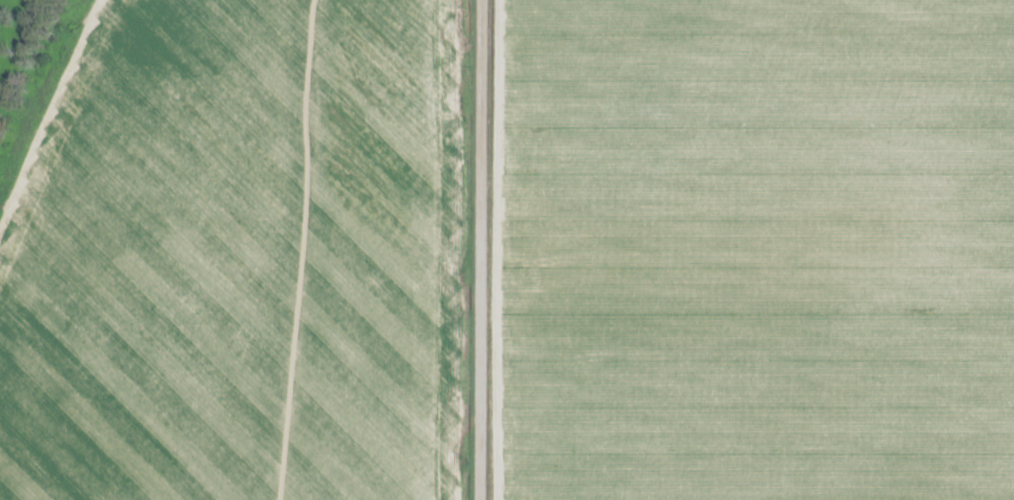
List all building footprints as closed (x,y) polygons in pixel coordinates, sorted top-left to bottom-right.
[(27,383),(44,387),(47,377),(29,373),(27,383)]
